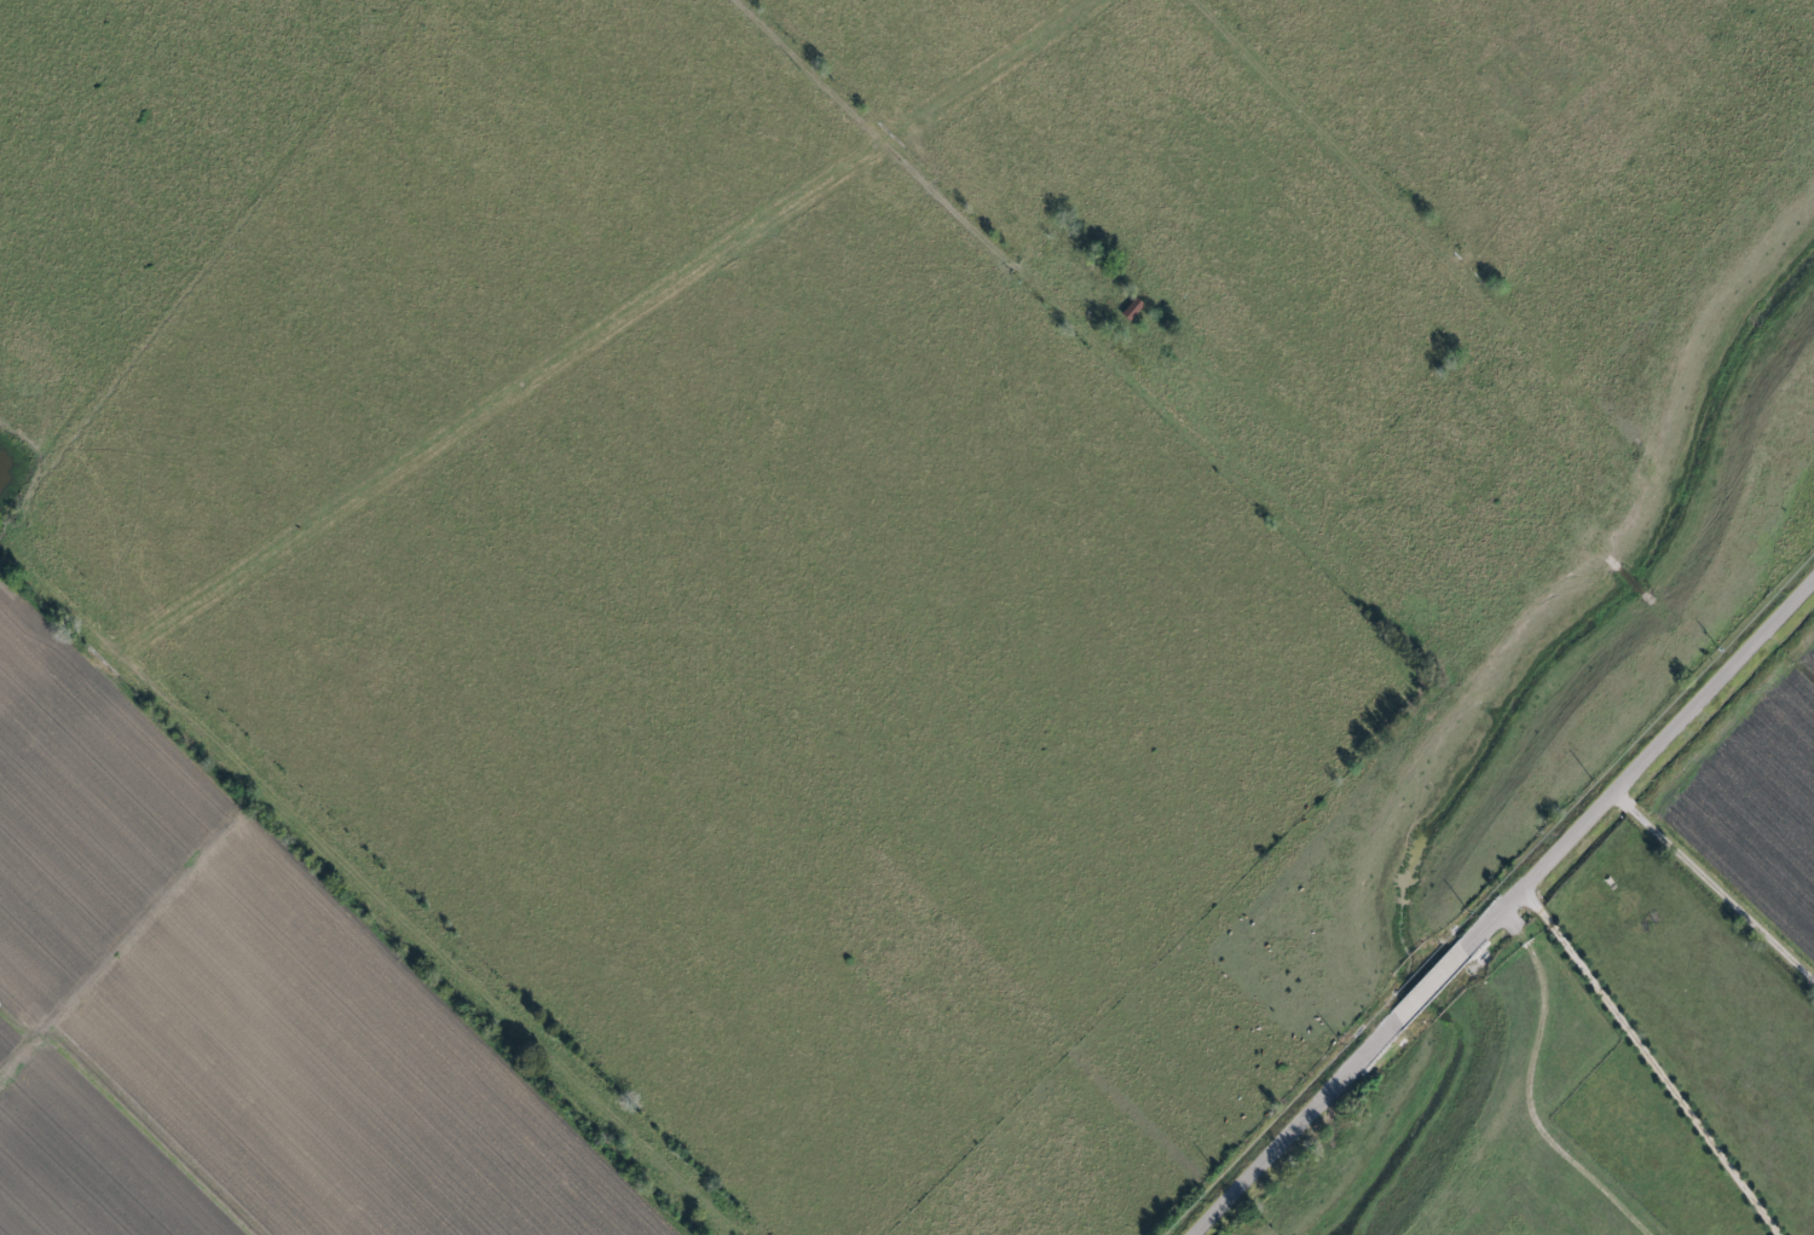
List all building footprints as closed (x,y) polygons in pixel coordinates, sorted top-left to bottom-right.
[(1140,304),(1131,297),(1118,315),(1127,322),(1140,304)]
